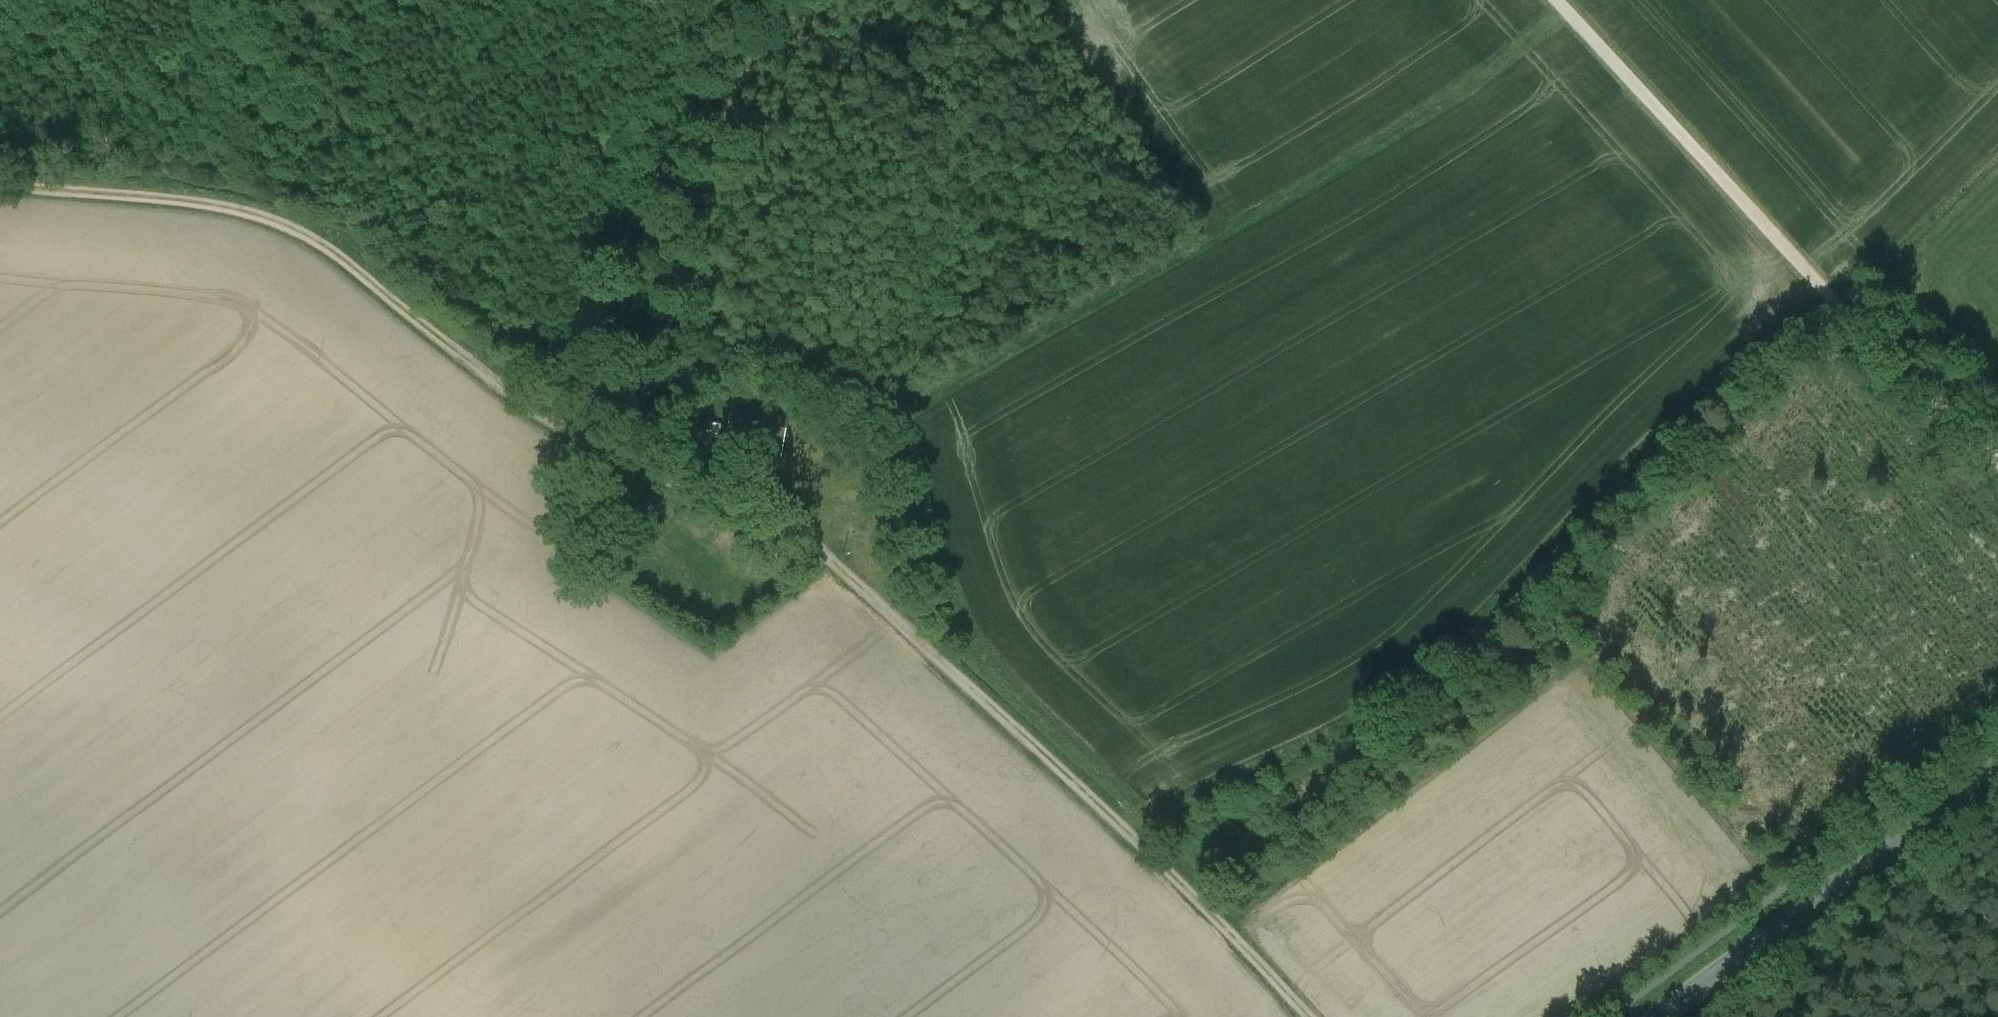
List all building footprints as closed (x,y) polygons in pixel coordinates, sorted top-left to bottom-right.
[(791,407),(736,397),(726,448),(781,458),(791,407)] [(720,425),(713,423),(710,437),(718,439),(720,425)]
